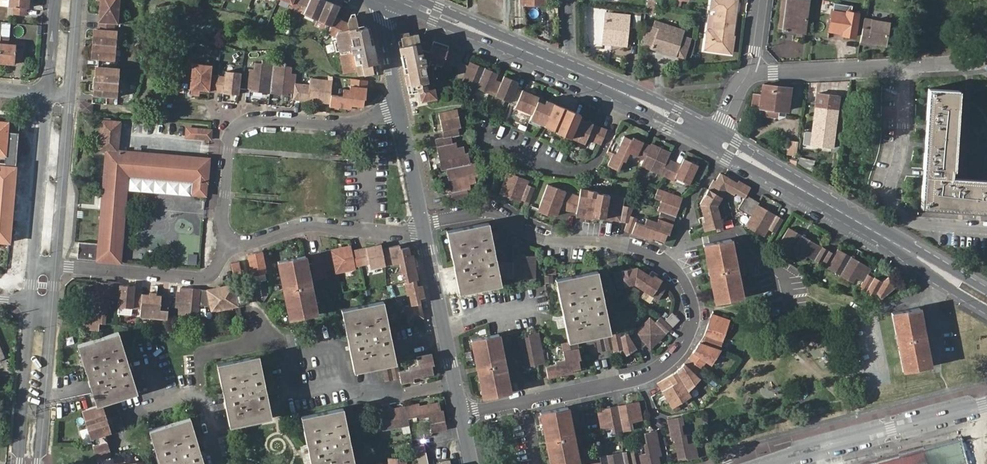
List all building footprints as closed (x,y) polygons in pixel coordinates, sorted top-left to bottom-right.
[(28,0),(1,0),(0,5),(14,6),(13,14),(25,15),(26,8),(28,8),(28,0)] [(98,22),(97,28),(95,28),(93,58),(98,58),(95,95),(92,94),(92,102),(113,104),(113,97),(118,97),(120,67),(114,67),(118,31),(114,30),(115,23),(118,23),(120,0),(99,0),(98,22)] [(344,2),(340,0),(337,0),(336,4),(327,0),(281,0),(292,5),(290,9),(331,27),(328,33),(335,37),(336,41),(333,42),(336,52),(339,53),(343,75),(356,72),(358,76),(373,73),(372,66),(377,65),(373,44),(368,45),(366,36),(368,36),(366,27),(364,28),(362,19),(357,21),(356,18),(355,17),(350,18),(348,23),(335,17),(340,7),(341,8),(344,2)] [(654,0),(647,0),(645,12),(652,13),(654,0)] [(713,30),(712,36),(706,35),(704,49),(730,52),(735,11),(730,10),(732,0),(711,0),(710,8),(716,9),(713,30)] [(783,28),(804,31),(808,0),(786,0),(783,28)] [(847,11),(848,6),(833,3),(828,30),(841,33),(841,35),(853,37),(858,14),(847,11)] [(605,11),(603,38),(616,39),(616,43),(625,43),(627,18),(623,18),(624,12),(605,11)] [(890,20),(865,15),(860,40),(869,41),(869,39),(878,40),(886,42),(890,20)] [(649,32),(642,29),(641,44),(684,58),(691,39),(682,36),(659,28),(661,23),(656,21),(655,26),(651,25),(649,32)] [(14,64),(14,62),(22,63),(23,49),(16,48),(16,45),(8,44),(10,23),(1,22),(0,39),(0,62),(14,64)] [(659,28),(682,36),(683,31),(661,23),(659,28)] [(399,46),(409,95),(421,93),(423,103),(437,100),(436,89),(431,90),(429,80),(428,80),(425,66),(429,65),(430,61),(444,64),(442,68),(452,71),(454,67),(459,68),(461,64),(464,57),(457,55),(458,52),(449,49),(450,46),(434,41),(432,44),(431,49),(426,48),(428,43),(420,41),(419,34),(410,36),(410,34),(409,33),(401,35),(403,46),(399,46)] [(193,64),(190,90),(216,92),(238,95),(240,88),(293,94),(292,100),(330,104),(329,107),(350,109),(351,106),(363,108),(364,100),(366,100),(368,81),(351,79),(350,90),(339,89),(338,95),(331,94),(332,81),(310,78),(309,85),(294,83),(295,74),(291,74),(292,67),(285,66),(285,63),(263,60),(262,63),(255,63),(254,69),(249,68),(248,74),(226,71),(225,76),(211,75),(212,66),(193,64)] [(467,66),(461,64),(459,68),(456,78),(462,81),(462,83),(516,105),(515,108),(532,115),(528,123),(540,128),(541,125),(558,131),(558,133),(585,144),(587,139),(601,145),(606,129),(579,118),(580,115),(516,87),(517,82),(505,77),(502,83),(495,80),(497,74),(469,61),(467,66)] [(788,87),(761,86),(761,97),(753,96),(753,108),(759,108),(758,115),(778,118),(779,110),(787,110),(789,88),(788,87)] [(986,186),(954,184),(954,178),(947,177),(948,153),(939,153),(940,144),(942,144),(943,130),(941,130),(941,121),(950,121),(953,122),(956,91),(928,89),(925,120),(933,120),(931,152),(923,152),(922,169),(919,204),(952,206),(952,202),(953,197),(962,198),(962,200),(976,201),(976,199),(986,199),(985,204),(986,204),(986,181),(986,186)] [(816,107),(811,147),(832,149),(836,109),(838,97),(817,94),(816,107)] [(79,111),(91,112),(92,107),(92,102),(80,101),(79,106),(79,111)] [(434,139),(439,170),(445,169),(452,200),(467,198),(466,191),(470,190),(470,185),(475,183),(474,176),(477,175),(474,164),(470,164),(467,153),(465,153),(463,146),(456,148),(455,142),(452,143),(451,137),(459,135),(457,128),(460,127),(457,109),(437,112),(442,138),(434,139)] [(84,254),(83,259),(120,262),(127,175),(194,180),(192,194),(205,195),(206,182),(207,182),(209,159),(208,159),(117,151),(119,122),(102,120),(100,135),(100,145),(99,149),(106,150),(98,243),(84,242),(83,247),(77,246),(76,253),(84,254)] [(933,120),(925,120),(923,152),(931,152),(933,120)] [(939,153),(948,153),(950,121),(941,121),(941,130),(943,130),(942,144),(940,144),(939,153)] [(7,122),(5,155),(0,212),(0,242),(9,243),(20,124),(7,122)] [(195,137),(210,139),(210,138),(211,131),(210,130),(196,128),(195,137)] [(100,135),(92,134),(91,144),(100,145),(100,135)] [(624,136),(623,137),(615,154),(607,150),(604,157),(610,159),(607,165),(618,171),(622,161),(625,162),(629,153),(643,160),(640,166),(673,182),(675,179),(689,185),(697,166),(683,159),(680,165),(668,160),(670,153),(651,144),(650,146),(632,137),(631,140),(624,136)] [(789,141),(787,155),(796,156),(798,142),(789,141)] [(798,158),(797,167),(811,175),(814,162),(798,158)] [(507,172),(499,193),(520,202),(521,200),(527,202),(534,187),(528,185),(529,180),(507,172)] [(747,196),(750,189),(737,182),(736,183),(719,174),(714,181),(712,181),(699,204),(706,230),(715,228),(716,232),(723,229),(717,206),(724,191),(733,197),(734,194),(743,200),(738,210),(749,217),(745,225),(763,237),(767,230),(773,233),(783,219),(757,205),(759,202),(747,196)] [(192,183),(129,177),(128,191),(191,196),(192,183)] [(986,181),(986,180),(954,178),(954,184),(986,186),(986,181)] [(623,232),(646,240),(651,242),(652,239),(663,243),(667,234),(669,235),(682,197),(658,189),(654,198),(661,201),(657,211),(659,213),(657,223),(646,218),(643,224),(636,222),(636,218),(629,216),(633,208),(623,206),(624,198),(598,194),(596,192),(580,189),(579,197),(548,184),(538,209),(556,216),(559,209),(575,214),(575,218),(625,221),(623,232)] [(487,224),(446,232),(453,267),(456,266),(460,283),(460,284),(461,286),(462,288),(464,288),(466,289),(467,288),(472,288),(473,291),(500,285),(498,279),(496,266),(493,267),(491,259),(494,259),(487,224)] [(833,255),(787,228),(777,248),(802,263),(806,258),(852,285),(854,280),(860,284),(857,290),(872,298),(874,294),(879,299),(894,287),(886,278),(881,283),(873,278),(873,280),(866,277),(870,269),(837,249),(833,255)] [(703,245),(715,304),(743,298),(736,265),(738,264),(740,262),(739,257),(737,255),(734,256),(731,239),(703,245)] [(424,298),(422,283),(416,284),(415,278),(417,277),(415,263),(412,264),(409,248),(400,249),(399,246),(382,249),(380,245),(351,250),(351,246),(311,254),(312,262),(313,270),(308,271),(310,279),(326,275),(324,269),(332,267),(334,272),(355,268),(355,266),(368,263),(369,269),(398,263),(401,273),(404,272),(406,283),(403,283),(408,307),(405,307),(408,322),(424,319),(420,299),(424,298)] [(185,252),(177,251),(176,263),(185,263),(185,252)] [(248,254),(252,276),(267,272),(262,251),(248,254)] [(308,271),(306,263),(305,256),(271,262),(284,322),(317,315),(310,279),(308,271)] [(496,266),(498,279),(534,279),(534,257),(512,256),(512,263),(495,262),(496,266)] [(231,264),(234,278),(242,276),(239,262),(231,264)] [(456,266),(453,267),(459,294),(473,291),(472,288),(467,288),(466,289),(464,288),(462,288),(461,286),(460,284),(460,283),(456,266)] [(666,287),(655,280),(637,267),(614,272),(617,288),(632,285),(657,300),(666,287)] [(597,272),(555,281),(563,316),(565,316),(569,332),(569,333),(570,335),(572,337),(575,337),(576,337),(580,336),(581,340),(594,337),(610,334),(597,272)] [(118,297),(117,306),(140,308),(139,316),(167,318),(169,296),(134,292),(135,285),(120,283),(120,282),(119,281),(104,280),(104,282),(99,281),(97,301),(93,301),(92,313),(89,313),(88,320),(85,320),(83,328),(98,329),(99,323),(105,323),(107,306),(109,306),(110,296),(118,297)] [(238,305),(236,296),(234,284),(207,290),(212,313),(239,307),(238,305)] [(199,289),(177,287),(174,320),(197,320),(199,289)] [(249,302),(247,293),(236,296),(238,305),(249,302)] [(383,301),(335,311),(342,346),(353,343),(355,353),(353,353),(355,361),(355,363),(356,364),(357,365),(358,366),(359,367),(361,367),(362,366),(367,366),(368,369),(382,366),(395,363),(392,345),(389,346),(387,338),(390,337),(383,301)] [(891,312),(903,372),(931,367),(924,331),(925,330),(927,329),(926,325),(924,324),(922,324),(919,307),(891,312)] [(672,313),(665,322),(671,328),(679,320),(672,313)] [(701,339),(688,358),(674,371),(656,383),(673,412),(679,409),(677,404),(690,397),(687,391),(699,380),(695,374),(701,370),(705,363),(710,366),(721,351),(719,350),(728,320),(710,314),(701,339)] [(565,316),(563,316),(568,343),(578,341),(581,340),(580,336),(576,337),(575,337),(572,337),(570,335),(569,333),(569,332),(565,316)] [(671,328),(665,322),(658,317),(653,322),(648,318),(629,337),(626,333),(620,337),(618,332),(610,334),(594,337),(597,351),(611,349),(612,352),(621,350),(626,356),(634,349),(636,351),(645,346),(649,350),(671,328)] [(518,336),(524,367),(545,363),(538,332),(518,336)] [(118,333),(70,346),(81,382),(86,381),(89,388),(84,390),(88,405),(127,393),(128,392),(129,391),(131,390),(131,387),(131,386),(131,385),(126,368),(129,367),(118,333)] [(471,340),(483,399),(510,393),(504,359),(505,359),(506,358),(505,352),(504,351),(502,351),(498,334),(471,340)] [(581,358),(578,341),(568,343),(561,345),(565,359),(556,361),(556,363),(545,366),(547,378),(560,375),(560,372),(571,369),(585,367),(583,358),(581,358)] [(368,369),(367,366),(362,366),(361,367),(359,367),(358,366),(357,365),(356,364),(355,363),(355,361),(353,353),(355,353),(353,343),(342,346),(348,373),(368,369)] [(407,370),(399,371),(401,379),(401,383),(413,381),(412,377),(436,373),(434,364),(436,365),(434,353),(415,356),(417,364),(407,366),(407,370)] [(266,408),(263,391),(265,390),(258,355),(210,365),(218,399),(223,398),(224,406),(219,408),(223,426),(257,420),(256,417),(261,416),(262,415),(264,414),(265,413),(266,411),(266,409),(266,408)] [(88,405),(89,407),(103,403),(136,393),(129,367),(126,368),(131,385),(131,386),(131,387),(131,390),(129,391),(128,392),(127,393),(88,405)] [(256,417),(257,420),(271,417),(265,390),(263,391),(266,408),(266,409),(266,411),(265,413),(264,414),(262,415),(261,416),(256,417)] [(430,433),(448,430),(443,399),(407,406),(409,419),(427,416),(430,433)] [(638,401),(597,409),(600,428),(611,426),(612,433),(632,430),(630,423),(642,420),(638,401)] [(112,432),(103,403),(89,407),(96,406),(82,410),(98,461),(112,456),(105,434),(112,432)] [(409,419),(407,406),(383,410),(384,414),(376,415),(379,430),(410,425),(409,419)] [(550,463),(579,463),(573,433),(574,432),(575,431),(574,426),(572,425),(571,425),(568,407),(540,413),(550,463)] [(301,417),(308,452),(313,451),(315,460),(313,460),(314,463),(325,463),(324,458),(338,455),(339,457),(340,459),(341,460),(342,462),(344,463),(354,463),(352,452),(349,453),(347,445),(350,444),(343,409),(301,417)] [(200,452),(189,417),(148,430),(159,463),(200,463),(199,461),(197,461),(195,453),(200,452)] [(674,440),(678,459),(685,458),(686,459),(698,457),(695,442),(687,444),(684,434),(681,434),(680,425),(684,425),(681,417),(666,419),(670,440),(674,440)] [(656,445),(653,431),(641,433),(643,443),(640,444),(642,454),(636,455),(634,449),(585,459),(586,463),(657,463),(655,456),(653,446),(656,445)] [(961,441),(948,444),(923,451),(927,463),(967,463),(961,441)] [(416,463),(428,463),(424,445),(413,447),(416,463)] [(923,451),(911,454),(899,458),(900,463),(927,463),(923,451)] [(200,452),(195,453),(197,461),(199,461),(200,463),(203,463),(200,452)] [(344,463),(342,462),(341,460),(340,459),(339,457),(338,455),(324,458),(325,463),(344,463)]
